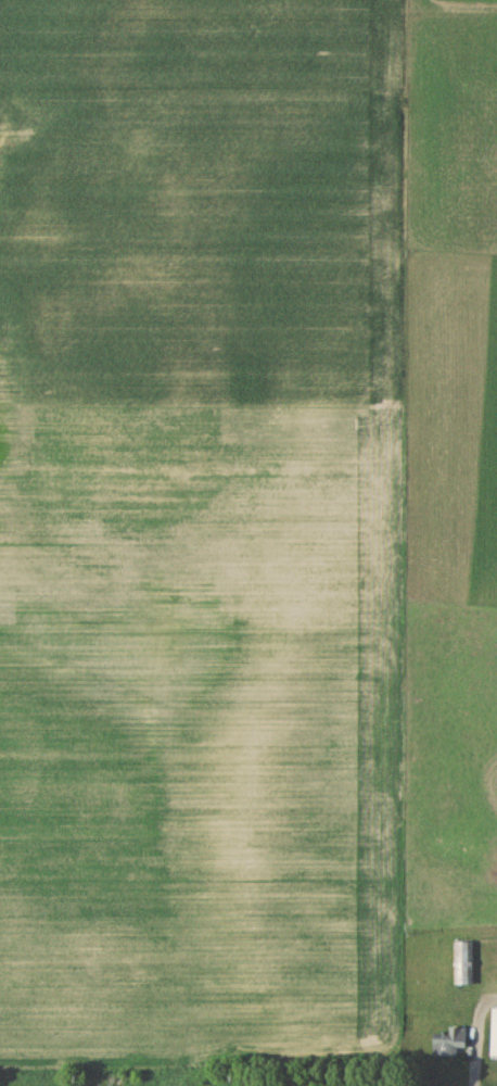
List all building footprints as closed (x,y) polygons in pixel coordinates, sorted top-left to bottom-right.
[(473,945),(456,945),(456,989),(473,989),(473,945)] [(449,1038),(435,1038),(435,1059),(467,1059),(467,1031),(449,1031),(449,1038)]
